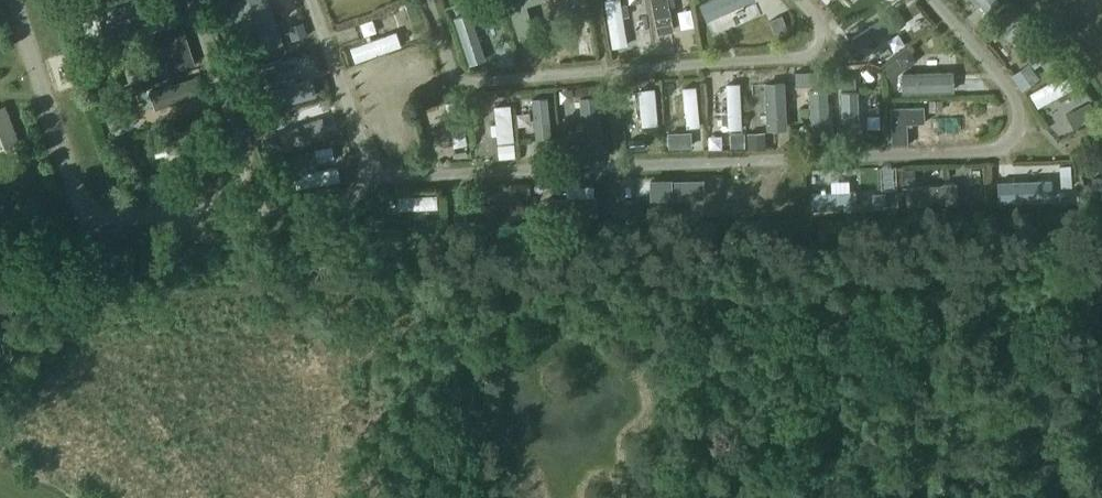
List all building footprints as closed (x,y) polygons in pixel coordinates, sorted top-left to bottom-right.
[(229,3),(246,58),(283,45),(268,0),(238,0),(229,3)] [(332,8),(338,22),(374,9),(371,0),(354,0),(332,8)] [(465,6),(463,0),(440,0),(444,12),(465,6)] [(542,1),(542,0),(505,0),(518,41),(534,36),(526,6),(542,1)] [(602,1),(612,54),(630,50),(622,0),(607,0),(602,1)] [(653,34),(674,31),(669,0),(646,0),(653,34)] [(752,15),(760,30),(791,13),(782,0),(778,0),(752,15)] [(996,1),(995,0),(973,0),(983,12),(996,1)] [(1022,62),(1010,68),(1017,84),(1035,76),(1034,73),(1044,68),(1022,19),(1000,29),(994,13),(977,20),(988,44),(999,39),(1005,52),(1015,47),(1022,62)] [(401,48),(395,31),(348,48),(354,65),(401,48)] [(183,32),(124,51),(130,70),(153,62),(154,68),(165,64),(168,73),(194,65),(183,32)] [(510,47),(471,49),(471,64),(511,63),(510,47)] [(793,67),(792,120),(814,120),(815,67),(793,67)] [(697,83),(695,69),(678,71),(680,85),(697,83)] [(1030,104),(1065,87),(1058,72),(1023,88),(1030,104)] [(954,73),(902,73),(902,95),(953,95),(954,73)] [(194,75),(148,90),(156,110),(201,95),(194,75)] [(313,94),(306,75),(262,92),(270,112),(313,94)] [(409,91),(403,75),(362,89),(368,104),(409,91)] [(786,82),(766,82),(767,131),(786,132),(786,82)] [(741,84),(725,84),(726,131),(742,131),(741,84)] [(660,138),(655,90),(638,91),(643,141),(660,138)] [(700,133),(698,94),(683,94),(685,135),(700,133)] [(858,97),(843,97),(845,132),(859,131),(858,97)] [(461,104),(444,106),(451,150),(466,148),(461,104)] [(513,105),(491,105),(492,160),(515,159),(513,105)] [(922,107),(888,108),(890,147),(906,146),(905,124),(923,124),(922,107)] [(411,116),(395,120),(405,160),(420,156),(411,116)] [(1050,171),(1056,195),(1074,190),(1068,167),(1050,171)] [(641,180),(619,180),(620,201),(642,201),(641,180)] [(956,187),(905,187),(906,206),(956,206),(956,187)] [(850,209),(851,192),(818,192),(818,209),(850,209)] [(426,211),(386,212),(386,229),(427,227),(426,211)]
